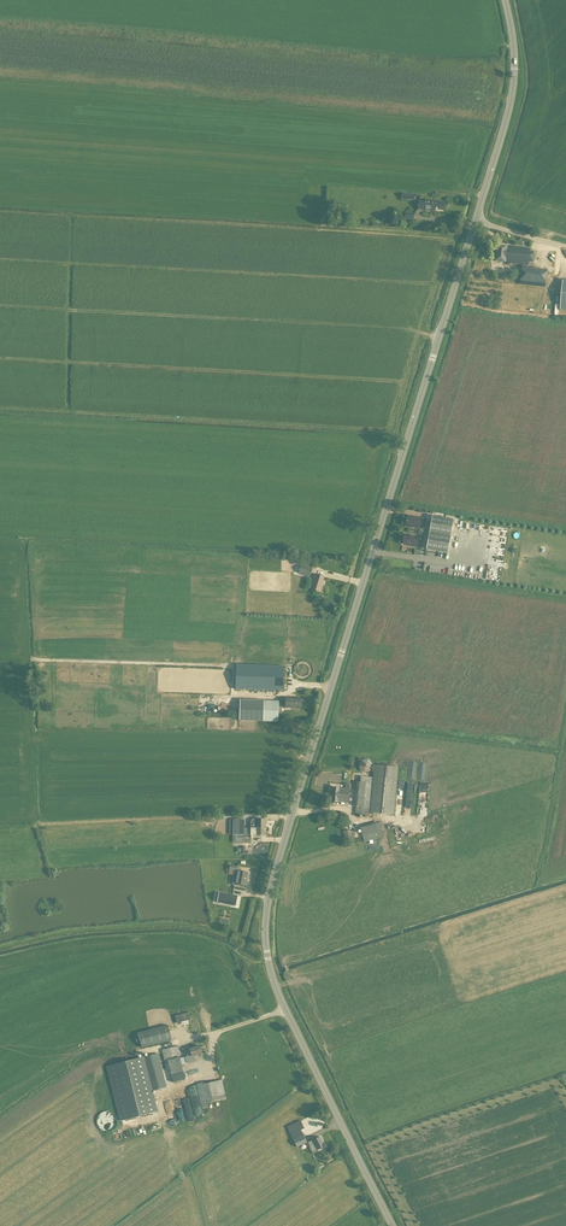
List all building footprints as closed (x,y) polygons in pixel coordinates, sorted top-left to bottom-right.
[(434,211),(435,209),(443,210),(444,203),(426,201),(426,202),(419,201),(418,209),(434,211)] [(497,246),(495,261),(505,263),(505,262),(510,263),(509,264),(522,265),(529,266),(531,250),(531,249),(511,247),(511,248),(506,247),(497,246)] [(521,267),(520,283),(545,286),(547,270),(521,267)] [(420,518),(407,516),(405,526),(419,528),(420,518)] [(448,553),(453,519),(432,516),(426,549),(448,553)] [(404,535),(403,544),(411,546),(411,547),(416,547),(417,537),(404,535)] [(313,568),(301,565),(299,573),(310,577),(313,568)] [(462,570),(460,575),(467,578),(469,572),(462,570)] [(323,586),(321,585),(324,577),(315,575),(310,589),(321,592),(323,586)] [(236,664),(236,689),(283,690),(284,666),(236,664)] [(301,709),(301,699),(285,698),(285,708),(301,709)] [(279,701),(264,701),(240,700),(240,720),(263,721),(278,722),(279,701)] [(370,772),(373,765),(368,759),(361,760),(358,767),(363,772),(370,772)] [(356,782),(354,806),(356,806),(355,814),(369,816),(370,813),(394,815),(398,768),(374,765),(373,777),(360,776),(360,782),(356,782)] [(333,788),(332,794),(349,796),(350,789),(339,788),(333,788)] [(332,802),(333,803),(336,803),(337,802),(348,803),(349,796),(332,794),(331,801),(332,802)] [(255,823),(254,828),(264,828),(264,820),(258,819),(257,823),(255,823)] [(233,828),(233,835),(244,835),(244,828),(244,820),(233,820),(233,828)] [(359,826),(363,838),(364,842),(384,836),(379,821),(359,826)] [(244,835),(233,835),(232,843),(251,843),(251,836),(265,836),(265,831),(264,831),(264,828),(254,828),(251,828),(251,836),(244,836),(244,835)] [(352,840),(350,830),(344,831),(343,831),(344,835),(345,834),(346,841),(352,840)] [(247,873),(238,871),(236,883),(245,885),(247,873)] [(237,904),(238,895),(220,891),(218,900),(237,904)] [(168,1025),(138,1033),(142,1048),(172,1040),(168,1025)] [(186,1082),(184,1074),(181,1062),(186,1060),(184,1055),(179,1056),(177,1046),(162,1050),(165,1061),(167,1060),(174,1085),(186,1082)] [(194,1061),(193,1057),(202,1054),(201,1053),(200,1046),(190,1049),(185,1051),(187,1057),(185,1058),(187,1063),(194,1061)] [(167,1087),(158,1054),(143,1057),(152,1091),(167,1087)] [(154,1112),(143,1058),(107,1065),(119,1119),(154,1112)] [(208,1108),(207,1104),(226,1099),(222,1080),(203,1084),(202,1083),(196,1084),(202,1109),(208,1108)] [(117,1123),(118,1121),(117,1120),(117,1118),(116,1116),(115,1115),(113,1113),(112,1112),(110,1112),(108,1111),(106,1111),(104,1112),(103,1113),(101,1114),(100,1115),(99,1117),(98,1119),(98,1120),(98,1122),(98,1124),(99,1126),(100,1128),(101,1129),(103,1130),(104,1131),(106,1131),(108,1131),(110,1131),(112,1131),(113,1130),(115,1128),(116,1127),(117,1125),(117,1123)] [(304,1135),(301,1130),(304,1128),(300,1120),(287,1127),(293,1140),(297,1147),(307,1142),(304,1135)] [(313,1152),(317,1150),(324,1146),(320,1137),(313,1141),(308,1143),(313,1152)]
